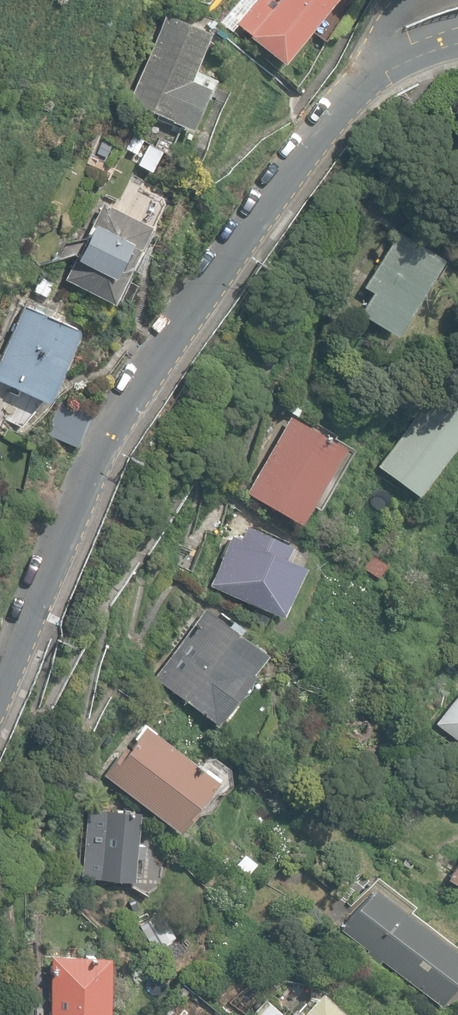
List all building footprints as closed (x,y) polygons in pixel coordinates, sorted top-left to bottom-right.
[(280,62),(330,3),(332,0),(254,0),(251,3),(243,13),(237,8),(231,15),(237,20),(235,22),(249,34),(248,36),(280,62)] [(175,116),(188,122),(202,91),(188,85),(210,33),(165,13),(165,14),(127,101),(173,121),(175,116)] [(154,146),(169,153),(174,143),(159,136),(154,146)] [(153,157),(158,150),(147,143),(142,151),(153,157)] [(64,279),(111,302),(149,225),(102,202),(64,279)] [(356,312),(392,335),(440,258),(396,230),(361,286),(369,291),(356,312)] [(33,290),(47,297),(54,282),(40,275),(33,290)] [(42,399),(43,398),(45,398),(46,397),(47,396),(76,333),(76,331),(75,329),(74,327),(73,326),(23,305),(0,356),(0,380),(40,398),(42,399)] [(416,494),(457,440),(457,405),(436,387),(377,464),(416,494)] [(49,435),(79,447),(93,413),(63,401),(49,435)] [(245,491),(295,520),(339,444),(289,415),(245,491)] [(208,585),(281,614),(301,564),(283,557),(289,541),(245,523),(238,539),(228,534),(208,585)] [(189,570),(194,557),(180,551),(174,564),(189,570)] [(360,567),(377,578),(386,565),(369,554),(360,567)] [(153,676),(215,722),(219,716),(223,718),(234,702),(231,699),(251,672),(249,670),(263,652),(237,632),(241,627),(230,618),(226,624),(204,607),(153,676)] [(457,741),(457,691),(434,722),(457,741)] [(103,772),(177,828),(198,800),(196,799),(213,776),(211,775),(214,772),(200,762),(198,764),(144,722),(133,736),(134,737),(127,747),(124,744),(103,772)] [(81,876),(134,880),(136,857),(144,858),(145,843),(137,842),(140,811),(87,806),(81,876)] [(243,849),(231,865),(247,878),(259,862),(243,849)] [(446,877),(457,884),(457,857),(446,877)] [(440,1005),(457,982),(457,952),(371,885),(339,928),(366,949),(363,953),(378,964),(381,959),(440,1005)] [(107,953),(50,953),(50,1014),(107,1014),(107,953)] [(321,997),(305,1014),(342,1014),(321,997)] [(266,1000),(252,1014),(281,1014),(266,1000)]
